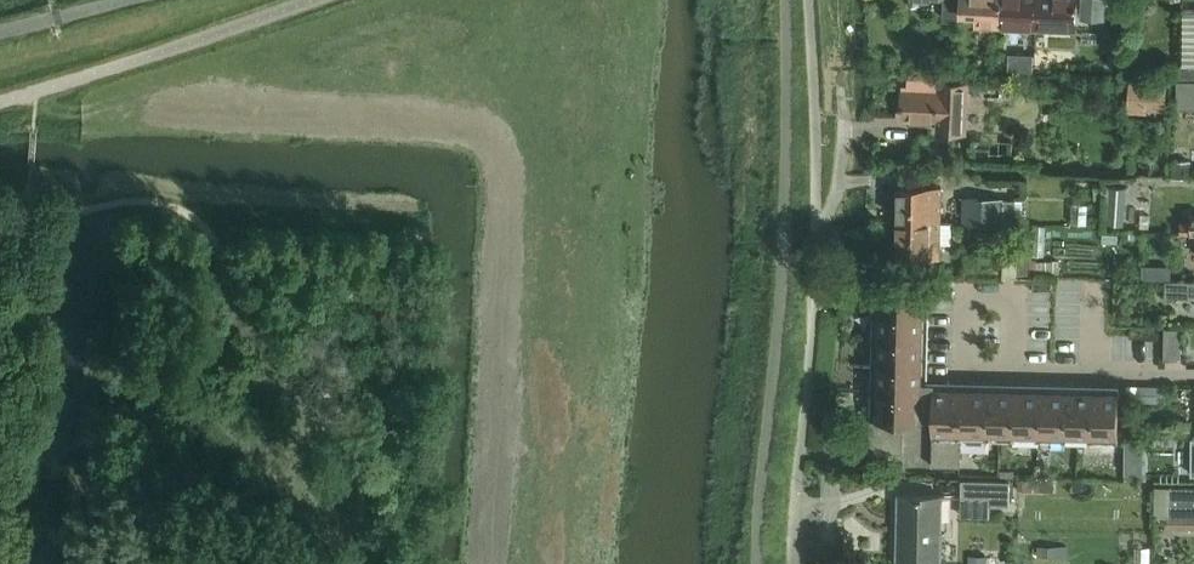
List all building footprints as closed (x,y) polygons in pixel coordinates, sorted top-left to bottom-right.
[(1002,0),(945,0),(945,21),(967,21),(967,14),(978,14),(978,25),(1001,26),(1002,0)] [(1040,0),(1002,0),(1001,26),(1039,27),(1040,0)] [(1039,27),(1075,29),(1077,0),(1040,0),(1039,27)] [(1105,19),(1106,0),(1084,0),(1083,17),(1088,18),(1105,19)] [(1183,9),(1183,62),(1182,62),(1182,79),(1193,79),(1193,45),(1185,45),(1185,33),(1193,33),(1193,9),(1183,9)] [(1035,72),(1035,53),(1010,52),(1010,71),(1035,72)] [(969,81),(910,78),(909,86),(905,86),(903,117),(941,119),(941,129),(967,130),(969,81)] [(1182,79),(1179,79),(1178,106),(1193,106),(1193,79),(1182,79)] [(1132,80),(1129,110),(1149,112),(1149,107),(1167,109),(1169,83),(1132,80)] [(1173,179),(1193,178),(1193,161),(1172,161),(1173,179)] [(943,224),(943,223),(943,187),(900,186),(899,224),(943,224)] [(1112,186),(1109,223),(1126,224),(1128,187),(1112,186)] [(1024,224),(1024,199),(1006,199),(1006,197),(965,197),(964,222),(1005,224),(1024,224)] [(1192,214),(1192,222),(1181,222),(1181,233),(1193,233),(1193,214),(1192,214)] [(943,224),(899,224),(898,259),(942,259),(942,243),(953,243),(953,223),(943,223),(943,224)] [(1005,276),(1030,277),(1030,273),(1058,273),(1058,270),(1059,260),(1055,260),(1054,260),(1038,260),(1038,258),(1029,258),(1006,257),(1005,276)] [(1173,280),(1173,265),(1144,264),(1143,279),(1173,280)] [(1167,280),(1166,298),(1193,298),(1193,280),(1167,280)] [(874,310),(925,310),(925,286),(875,285),(874,310)] [(874,336),(924,336),(925,310),(874,310),(874,336)] [(1183,359),(1183,327),(1166,327),(1165,359),(1183,359)] [(873,364),(924,364),(924,336),(874,336),(873,364)] [(923,386),(924,364),(873,364),(872,386),(923,386)] [(905,418),(921,419),(923,386),(872,386),(872,417),(905,418)] [(934,420),(936,387),(923,386),(921,419),(934,420)] [(1140,386),(1139,401),(1152,402),(1152,386),(1140,386)] [(962,438),(963,387),(936,387),(934,420),(935,420),(934,431),(934,437),(935,437),(962,438)] [(987,438),(989,388),(963,387),(962,438),(987,438)] [(1013,439),(1014,388),(989,388),(987,438),(1013,439)] [(1041,440),(1041,389),(1014,388),(1013,439),(1041,440)] [(1066,440),(1066,389),(1041,389),(1041,440),(1066,440)] [(1093,441),(1095,390),(1066,389),(1066,440),(1093,441)] [(1095,390),(1093,441),(1120,442),(1121,391),(1095,390)] [(902,452),(904,452),(905,418),(872,417),(871,452),(902,452)] [(1126,436),(1125,474),(1149,475),(1150,437),(1126,436)] [(961,466),(962,466),(962,438),(935,437),(935,465),(961,466)] [(963,479),(962,496),(992,497),(992,505),(1011,505),(1011,504),(1014,504),(1015,481),(1012,480),(963,479)] [(1021,480),(1020,490),(1041,490),(1042,481),(1021,480)] [(1171,487),(1171,516),(1193,516),(1193,487),(1171,487)] [(943,495),(902,494),(899,563),(941,563),(943,495)] [(1069,546),(1051,546),(1051,556),(1069,556),(1069,546)] [(971,563),(988,563),(988,556),(971,556),(971,563)]
